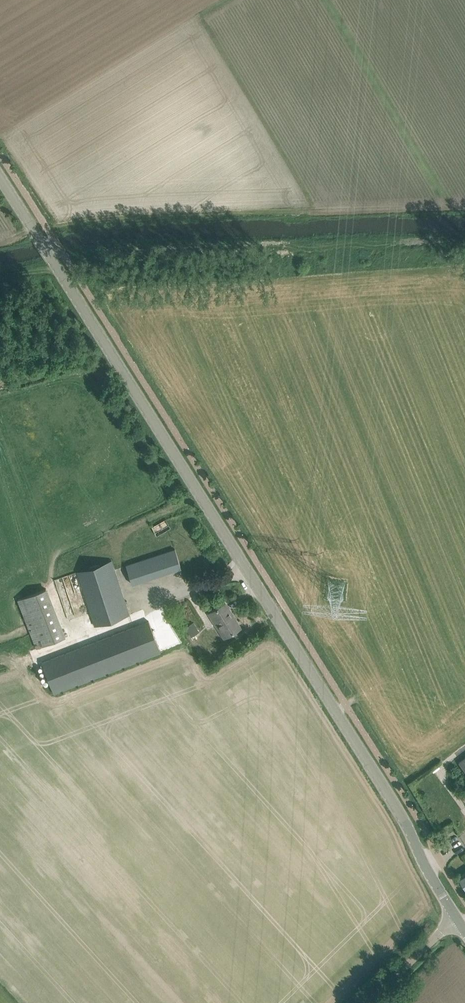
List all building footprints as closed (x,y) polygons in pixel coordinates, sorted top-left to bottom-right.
[(152,527),(157,536),(171,528),(166,519),(152,527)] [(182,568),(176,549),(127,565),(133,584),(182,568)] [(130,613),(111,559),(77,571),(95,625),(130,613)] [(50,587),(19,599),(37,648),(68,637),(50,587)] [(209,613),(216,624),(218,623),(227,636),(241,628),(226,603),(209,613)] [(43,660),(55,691),(159,651),(147,619),(43,660)] [(186,627),(192,636),(200,631),(194,622),(186,627)] [(161,632),(169,651),(174,649),(166,630),(161,632)]
